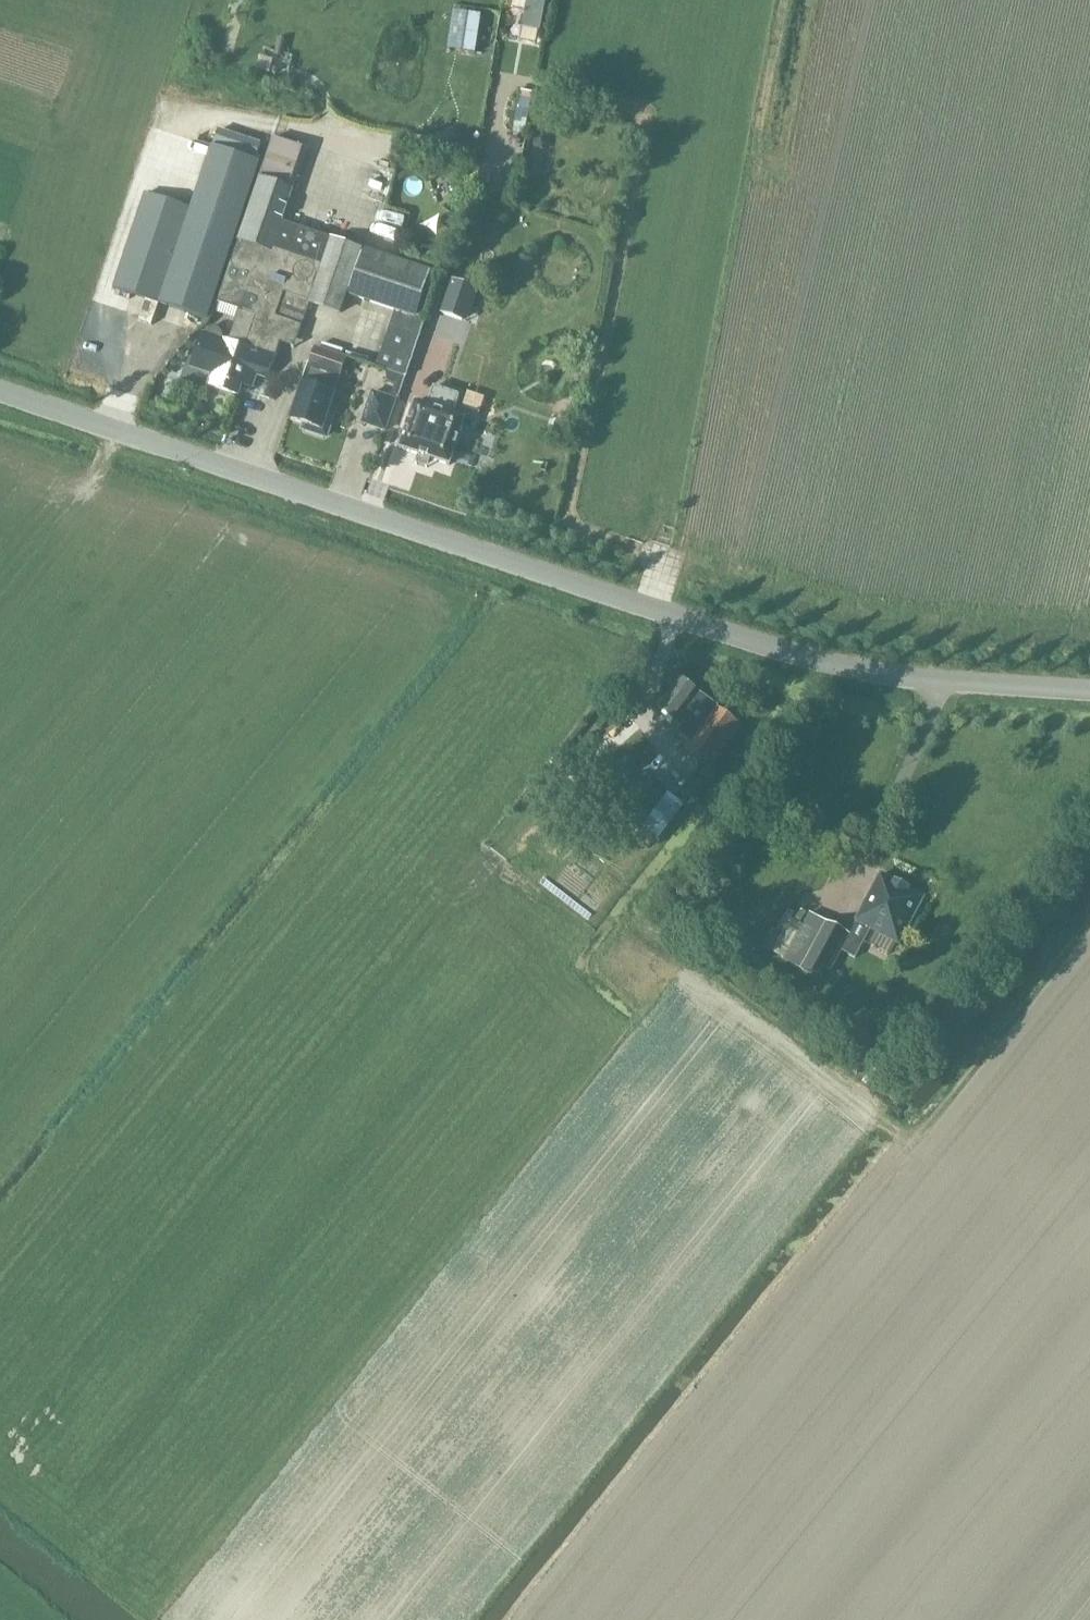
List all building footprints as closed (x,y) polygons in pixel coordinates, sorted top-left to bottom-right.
[(545,1),(539,0),(527,0),(522,27),(540,31),(545,1)] [(481,18),(468,16),(464,42),(477,44),(481,18)] [(283,57),(287,40),(277,38),(273,55),(283,57)] [(512,131),(524,133),(533,93),(518,90),(512,131)] [(534,137),(532,145),(539,151),(547,149),(549,140),(543,134),(534,137)] [(201,335),(190,368),(211,375),(207,386),(237,396),(241,385),(250,388),(255,375),(265,378),(281,332),(272,328),(275,318),(298,327),(305,305),(310,307),(333,238),(285,222),(307,154),(270,142),(250,203),(217,303),(239,310),(227,344),(222,342),(223,336),(221,332),(218,328),(214,327),(209,327),(205,330),(202,335),(201,335)] [(113,290),(206,322),(260,165),(212,149),(191,210),(146,195),(113,290)] [(333,238),(310,307),(340,317),(347,297),(395,313),(394,316),(390,327),(419,336),(423,323),(421,322),(422,318),(416,316),(431,271),(333,238)] [(453,280),(441,313),(462,320),(473,287),(453,280)] [(405,377),(419,336),(390,327),(376,367),(386,371),(403,376),(405,377)] [(290,419),(290,420),(304,424),(303,427),(305,431),(324,438),(328,436),(336,412),(330,410),(336,394),(328,392),(333,377),(340,380),(347,359),(316,348),(306,378),(304,377),(290,419)] [(372,391),(362,422),(385,430),(396,399),(403,376),(386,371),(387,378),(394,384),(390,397),(372,391)] [(398,452),(418,458),(417,462),(428,466),(429,462),(449,469),(464,422),(452,418),(459,398),(434,389),(427,410),(414,406),(398,452)] [(559,415),(552,436),(563,440),(570,418),(559,415)] [(690,740),(715,706),(678,679),(657,708),(681,726),(677,731),(690,740)] [(684,748),(710,767),(741,726),(715,706),(690,740),(684,748)] [(644,772),(619,804),(659,836),(684,804),(644,772)] [(855,919),(899,943),(925,896),(880,872),(855,919)] [(783,959),(824,981),(850,934),(808,912),(783,959)]
